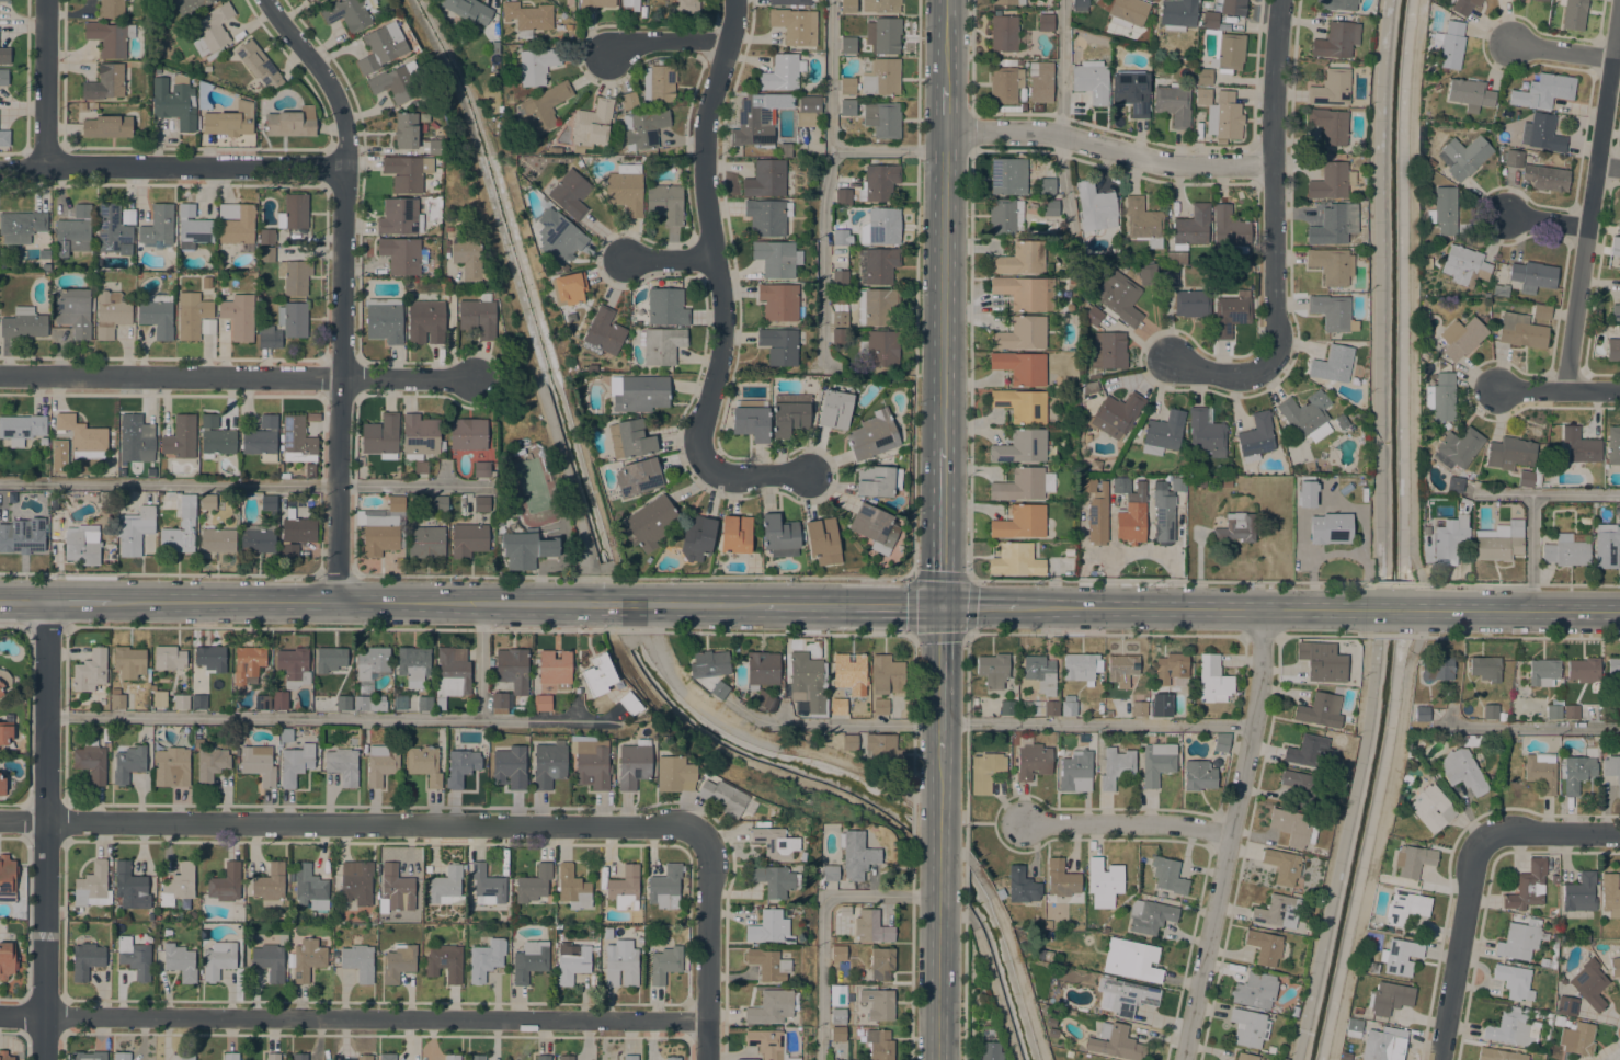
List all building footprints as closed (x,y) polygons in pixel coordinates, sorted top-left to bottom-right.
[(100,7),(100,0),(124,0),(124,18),(98,18),(99,7),(100,7)] [(181,16),(173,0),(216,0),(181,16)] [(339,2),(343,0),(369,0),(372,5),(365,9),(368,14),(369,14),(372,19),(370,19),(372,22),(351,34),(342,16),(327,25),(319,10),(338,0),(339,2)] [(440,5),(443,0),(476,0),(493,10),(486,25),(472,19),(471,22),(440,5)] [(579,2),(579,0),(615,0),(615,7),(595,7),(595,11),(580,11),(580,2),(579,2)] [(677,13),(677,0),(699,0),(698,13),(677,13)] [(841,12),(841,0),(857,0),(857,12),(841,12)] [(863,11),(863,0),(901,0),(901,4),(899,4),(899,12),(875,12),(875,11),(863,11)] [(1072,7),(1072,0),(1088,0),(1088,7),(1087,7),(1086,12),(1073,11),(1073,7),(1072,7)] [(1107,14),(1113,0),(1147,0),(1150,1),(1149,3),(1150,4),(1140,27),(1131,23),(1129,29),(1110,21),(1113,15),(1107,14)] [(1160,24),(1161,0),(1171,0),(1180,1),(1181,0),(1197,0),(1195,27),(1185,26),(1184,32),(1164,31),(1164,25),(1160,24)] [(1214,3),(1215,0),(1246,0),(1244,15),(1220,13),(1221,3),(1214,3)] [(1314,8),(1315,0),(1358,0),(1357,3),(1356,3),(1355,11),(1335,9),(1334,10),(1314,8)] [(1446,7),(1449,0),(1477,0),(1473,7),(1471,7),(1465,18),(1446,7)] [(1561,27),(1565,0),(1587,0),(1583,31),(1561,27)] [(227,1),(236,14),(219,24),(225,32),(226,32),(230,41),(209,53),(201,57),(192,42),(194,41),(187,29),(193,25),(192,24),(209,14),(208,12),(227,1)] [(502,2),(518,1),(520,8),(537,8),(537,4),(551,4),(554,29),(532,30),(532,38),(518,38),(518,30),(516,30),(516,18),(510,19),(511,21),(503,21),(503,19),(502,19),(502,2)] [(815,45),(785,45),(785,26),(768,26),(768,9),(788,9),(788,11),(817,11),(815,45)] [(1219,12),(1217,29),(1202,26),(1203,11),(1219,12)] [(991,52),(991,15),(1017,15),(1017,52),(991,52)] [(875,44),(866,44),(866,22),(875,22),(875,18),(901,18),(901,34),(899,34),(899,54),(875,53),(875,44)] [(1038,31),(1039,18),(1053,19),(1053,31),(1038,31)] [(409,49),(380,65),(381,67),(363,76),(355,61),(370,54),(366,45),(365,45),(361,36),(395,20),(409,49)] [(1459,69),(1448,67),(1447,73),(1440,71),(1441,67),(1437,66),(1440,45),(1430,44),(1433,32),(1441,34),(1442,33),(1445,33),(1447,20),(1464,23),(1461,36),(1464,37),(1459,69)] [(1360,23),(1358,45),(1351,44),(1350,58),(1311,55),(1312,38),(1326,39),(1326,32),(1327,32),(1328,21),(1360,23)] [(105,22),(105,24),(135,24),(135,37),(126,37),(126,58),(100,58),(100,48),(102,48),(102,39),(84,39),(84,22),(105,22)] [(1207,65),(1208,56),(1214,57),(1217,36),(1219,37),(1220,33),(1241,35),(1241,34),(1246,35),(1243,62),(1242,62),(1241,70),(1217,68),(1217,66),(1207,65)] [(841,36),(856,37),(856,54),(841,54),(841,36)] [(269,89),(259,76),(255,78),(233,50),(250,37),(281,76),(281,77),(285,82),(269,89)] [(205,57),(221,47),(224,49),(208,61),(205,57)] [(10,64),(0,64),(0,48),(10,48),(10,64)] [(521,82),(516,82),(516,70),(520,70),(518,50),(560,48),(561,65),(546,66),(547,73),(545,73),(545,86),(521,87),(521,82)] [(798,89),(758,89),(758,72),(773,72),(773,54),(798,54),(798,89)] [(872,59),(872,58),(900,58),(899,94),(872,94),(872,93),(862,93),(862,71),(870,71),(870,59),(872,59)] [(386,73),(413,59),(421,75),(410,80),(418,94),(396,105),(391,96),(393,95),(389,87),(373,95),(366,80),(385,71),(386,73)] [(1052,102),(1030,102),(1030,76),(1029,76),(1029,60),(1052,61),(1052,62),(1052,102)] [(1107,105),(1091,105),(1091,90),(1072,90),(1072,66),(1081,66),(1081,60),(1103,60),(1103,66),(1107,66),(1107,105)] [(124,96),(103,96),(103,99),(82,99),(81,82),(100,82),(99,73),(99,64),(123,64),(124,96)] [(650,100),(643,99),(643,68),(650,67),(650,66),(676,66),(676,82),(674,82),(674,102),(650,101),(650,100)] [(990,102),(991,75),(992,75),(992,67),(1016,68),(1016,69),(1023,69),(1023,87),(1017,87),(1016,103),(990,102)] [(1197,68),(1212,69),(1211,84),(1197,84),(1197,68)] [(1311,103),(1311,104),(1307,104),(1308,86),(1323,87),(1323,80),(1325,80),(1325,68),(1350,69),(1348,104),(1311,103)] [(1117,72),(1117,71),(1143,71),(1143,73),(1149,73),(1149,118),(1131,118),(1131,103),(1125,103),(1125,101),(1111,101),(1111,72),(1117,72)] [(195,132),(179,132),(179,116),(153,116),(153,94),(152,94),(152,77),(168,77),(167,93),(172,93),(172,83),(173,83),(173,72),(187,77),(189,83),(190,83),(190,88),(194,87),(195,106),(195,132)] [(1575,78),(1572,100),(1552,96),(1550,110),(1508,103),(1510,90),(1527,92),(1529,80),(1537,81),(1539,72),(1575,78)] [(856,78),(856,94),(840,94),(841,77),(856,78)] [(1450,78),(1457,79),(1458,78),(1461,79),(1461,80),(1464,80),(1475,81),(1485,82),(1484,90),(1495,91),(1493,107),(1479,105),(1478,114),(1465,112),(1467,103),(1447,100),(1450,78)] [(520,103),(567,79),(574,94),(550,106),(554,113),(552,113),(558,124),(536,136),(535,134),(533,134),(531,129),(527,130),(515,107),(520,104),(520,103)] [(1155,86),(1190,88),(1188,110),(1190,110),(1189,129),(1172,128),(1173,113),(1153,112),(1155,90),(1155,86)] [(1211,89),(1210,105),(1195,104),(1196,88),(1211,89)] [(1214,133),(1207,133),(1208,112),(1216,113),(1218,90),(1234,91),(1233,103),(1241,103),(1240,114),(1244,114),(1243,125),(1242,125),(1241,139),(1214,138),(1214,133)] [(619,95),(635,91),(639,106),(624,111),(619,95)] [(795,94),(795,98),(792,98),(792,107),(771,107),(771,124),(773,124),(773,148),(753,147),(753,144),(742,144),(742,145),(730,145),(730,129),(739,129),(739,124),(738,124),(738,107),(740,107),(740,99),(745,99),(745,94),(795,94)] [(574,144),(572,144),(573,135),(572,135),(575,111),(577,111),(577,110),(594,112),(596,96),(614,99),(607,145),(592,143),(592,149),(584,148),(583,153),(573,152),(574,144)] [(823,96),(823,103),(821,103),(821,115),(818,115),(818,126),(797,126),(797,112),(799,112),(799,96),(823,96)] [(239,113),(237,109),(237,98),(252,102),(252,134),(238,134),(238,137),(226,136),(226,134),(203,134),(204,113),(239,113)] [(856,99),(856,115),(841,115),(841,99),(856,99)] [(900,138),(874,138),(874,126),(863,126),(864,103),(875,103),(899,103),(899,111),(900,111),(900,138)] [(315,117),(316,117),(316,135),(265,135),(265,113),(278,113),(278,111),(300,112),(300,104),(313,104),(315,111),(315,117)] [(623,115),(669,109),(669,112),(670,112),(671,123),(670,123),(671,126),(655,128),(659,147),(627,151),(623,115)] [(1346,146),(1322,145),(1322,126),(1307,125),(1307,109),(1327,110),(1327,111),(1347,111),(1346,146)] [(1567,137),(1564,153),(1547,150),(1548,149),(1517,144),(1521,122),(1531,123),(1532,111),(1555,115),(1553,130),(1552,130),(1552,135),(1567,137)] [(396,140),(395,140),(395,126),(396,126),(396,113),(418,113),(417,149),(396,148),(396,140)] [(82,119),(96,119),(96,116),(133,116),(133,137),(82,137),(82,119)] [(10,146),(0,146),(0,130),(9,129),(10,146)] [(1440,149),(1453,137),(1463,148),(1478,135),(1493,150),(1474,169),(1475,169),(1469,175),(1468,174),(1458,183),(1446,170),(1447,167),(1435,156),(1441,150),(1440,149)] [(429,139),(444,139),(444,155),(429,155),(429,139)] [(791,143),(791,157),(779,157),(779,143),(791,143)] [(1570,170),(1567,192),(1560,191),(1560,192),(1555,192),(1556,191),(1542,189),(1542,190),(1531,189),(1532,180),(1520,178),(1522,168),(1504,166),(1505,159),(1501,159),(1502,151),(1506,152),(1506,149),(1524,151),(1521,163),(1536,166),(1570,170)] [(433,172),(422,172),(422,193),(392,193),(392,175),(398,175),(398,173),(381,173),(381,157),(433,158),(433,172)] [(992,158),(1027,159),(1026,194),(991,194),(992,158)] [(785,196),(742,195),(742,189),(742,179),(754,179),(754,159),(785,160),(785,196)] [(1322,161),(1347,161),(1347,171),(1355,171),(1355,184),(1347,184),(1347,197),(1323,197),(1323,198),(1307,198),(1308,181),(1322,181),(1322,161)] [(641,173),(641,183),(643,183),(643,190),(642,190),(641,218),(624,218),(625,204),(606,204),(606,173),(617,173),(617,163),(640,163),(640,173),(641,173)] [(900,166),(900,183),(892,183),(891,202),(865,202),(865,201),(857,201),(857,190),(862,190),(862,181),(865,181),(866,164),(900,166)] [(570,168),(592,186),(581,201),(578,197),(577,198),(587,209),(578,221),(547,195),(570,168)] [(1056,194),(1040,194),(1040,178),(1056,179),(1056,194)] [(1082,231),(1080,219),(1082,219),(1075,183),(1093,180),(1095,193),(1102,192),(1102,193),(1114,191),(1118,215),(1116,216),(1117,226),(1082,231)] [(682,185),(682,226),(665,226),(665,210),(664,210),(664,214),(647,214),(647,185),(682,185)] [(1456,236),(1438,236),(1438,223),(1425,223),(1425,209),(1434,209),(1434,186),(1456,187),(1456,236)] [(852,189),(851,205),(835,204),(836,189),(852,189)] [(276,227),(276,213),(285,213),(285,194),(308,194),(308,228),(285,228),(285,227),(276,227)] [(1161,212),(1161,213),(1163,213),(1163,237),(1161,237),(1161,248),(1149,248),(1149,239),(1134,239),(1134,237),(1128,237),(1128,215),(1126,215),(1127,195),(1143,195),(1143,212),(1161,212)] [(418,214),(423,214),(422,232),(418,232),(418,233),(387,233),(387,235),(377,233),(377,218),(385,218),(385,215),(384,215),(384,197),(418,198),(418,214)] [(990,198),(1016,198),(1016,200),(1023,201),(1023,229),(1015,229),(1015,235),(989,235),(990,198)] [(751,236),(751,216),(744,216),(744,200),(754,200),(754,201),(786,201),(786,202),(791,202),(791,216),(785,216),(785,236),(751,236)] [(1058,216),(1042,216),(1042,200),(1058,200),(1058,216)] [(119,224),(123,224),(123,226),(133,226),(133,242),(119,242),(118,252),(98,251),(99,232),(95,232),(95,218),(99,218),(99,203),(119,203),(119,224)] [(161,243),(161,239),(155,239),(155,242),(138,242),(138,226),(151,226),(152,203),(173,204),(172,243),(170,243),(161,243)] [(179,203),(196,204),(196,217),(186,217),(186,219),(214,219),(214,242),(195,242),(194,250),(186,250),(186,251),(184,251),(184,250),(180,250),(180,217),(179,217),(179,203)] [(1187,250),(1173,250),(1173,227),(1172,227),(1172,223),(1173,223),(1173,219),(1191,219),(1191,203),(1209,203),(1209,223),(1207,223),(1207,243),(1187,243),(1187,250)] [(1308,243),(1308,227),(1322,227),(1322,207),(1328,207),(1328,204),(1357,203),(1357,232),(1347,232),(1347,243),(1308,243)] [(90,204),(90,251),(68,251),(68,257),(56,257),(56,215),(75,215),(75,204),(90,204)] [(219,243),(219,220),(238,220),(238,218),(218,218),(218,204),(254,204),(254,209),(256,209),(256,213),(254,213),(254,217),(254,243),(219,243)] [(1213,204),(1231,204),(1231,218),(1239,218),(1239,221),(1250,221),(1250,246),(1246,246),(1246,253),(1230,253),(1230,246),(1214,246),(1213,204)] [(589,239),(579,251),(575,249),(560,266),(539,248),(543,243),(537,239),(540,236),(537,232),(548,219),(541,214),(549,205),(589,239)] [(900,244),(897,244),(897,246),(892,246),(893,244),(868,243),(859,242),(860,226),(868,223),(868,207),(900,208),(900,244)] [(16,235),(0,234),(0,213),(31,213),(31,212),(47,212),(47,231),(33,231),(33,235),(31,235),(31,243),(16,243),(16,235)] [(275,244),(260,244),(260,228),(275,229),(275,244)] [(848,246),(833,244),(833,229),(848,229),(848,246)] [(1619,237),(1619,233),(1619,256),(1609,254),(1611,236),(1619,237)] [(420,249),(426,249),(426,263),(420,263),(420,275),(389,274),(389,255),(377,255),(377,238),(420,239),(420,249)] [(479,238),(479,260),(481,260),(481,267),(486,267),(486,278),(481,278),(481,282),(463,281),(463,263),(452,263),(452,238),(479,238)] [(1043,273),(1016,273),(989,273),(990,257),(1013,257),(1013,240),(1045,241),(1043,273)] [(795,242),(794,250),(802,250),(801,264),(794,264),(794,278),(763,278),(763,259),(751,259),(752,241),(795,242)] [(1436,259),(1438,252),(1446,255),(1450,243),(1456,246),(1457,246),(1473,251),(1484,254),(1481,261),(1492,265),(1486,281),(1476,276),(1471,288),(1449,281),(1448,283),(1436,278),(1439,271),(1442,261),(1436,259)] [(274,261),(260,261),(260,247),(274,247),(274,261)] [(900,249),(900,266),(892,266),(892,285),(865,284),(866,249),(900,249)] [(1348,255),(1353,255),(1353,275),(1348,275),(1348,286),(1323,286),(1323,274),(1321,274),(1321,266),(1305,266),(1305,250),(1348,250),(1348,255)] [(1165,251),(1186,251),(1186,264),(1174,262),(1165,261),(1165,251)] [(312,261),(312,275),(307,275),(307,295),(284,295),(284,276),(278,276),(278,261),(312,261)] [(1138,265),(1138,263),(1152,261),(1153,263),(1155,263),(1157,283),(1140,286),(1138,265)] [(1541,263),(1541,264),(1558,266),(1554,288),(1536,286),(1535,295),(1519,293),(1520,282),(1508,280),(1510,263),(1525,264),(1525,261),(1541,263)] [(1118,317),(1116,320),(1103,309),(1105,306),(1102,303),(1109,293),(1099,285),(1113,267),(1142,290),(1131,306),(1143,316),(1133,329),(1118,317)] [(847,270),(847,285),(833,285),(833,270),(847,270)] [(1178,285),(1162,285),(1161,271),(1177,270),(1178,285)] [(552,278),(552,277),(583,271),(586,289),(582,290),(584,300),(556,306),(550,278),(552,278)] [(1034,310),(1026,310),(1012,310),(1012,294),(990,294),(990,277),(1014,277),(1014,278),(1052,277),(1053,310),(1046,310),(1034,310)] [(803,284),(802,306),(798,306),(798,321),(763,320),(763,304),(765,304),(765,300),(756,299),(757,284),(803,284)] [(1493,284),(1503,285),(1503,284),(1509,285),(1507,297),(1492,295),(1493,284)] [(55,323),(56,288),(89,289),(89,297),(93,297),(93,311),(90,311),(89,340),(73,340),(73,328),(71,328),(71,323),(56,323),(55,323)] [(648,288),(683,288),(683,305),(682,305),(682,308),(688,308),(688,324),(677,324),(677,323),(648,323),(648,288)] [(865,290),(865,288),(899,289),(899,307),(891,307),(891,326),(865,326),(865,324),(857,324),(858,290),(865,290)] [(99,292),(101,289),(106,289),(109,292),(121,292),(121,293),(122,293),(122,296),(121,296),(121,300),(132,300),(132,323),(115,323),(115,328),(113,328),(113,340),(96,340),(96,326),(98,326),(98,292),(99,292)] [(1175,290),(1210,290),(1210,317),(1184,317),(1184,316),(1175,316),(1175,290)] [(1231,339),(1213,340),(1213,323),(1216,323),(1216,297),(1236,297),(1236,292),(1251,292),(1251,312),(1252,322),(1248,322),(1248,323),(1231,323),(1231,339)] [(213,300),(213,318),(199,318),(199,340),(179,340),(179,303),(180,303),(180,295),(196,295),(196,300),(199,300),(199,293),(210,293),(210,300),(213,300)] [(494,300),(494,341),(479,341),(479,324),(477,324),(477,329),(459,329),(459,300),(479,300),(479,293),(490,293),(490,300),(494,300)] [(138,301),(148,301),(148,294),(172,295),(172,327),(172,340),(155,340),(155,323),(137,323),(138,301)] [(231,318),(218,318),(218,300),(232,300),(232,294),(253,294),(253,341),(231,341),(231,318)] [(1349,331),(1324,332),(1323,312),(1308,312),(1308,296),(1327,296),(1328,297),(1349,297),(1349,331)] [(367,298),(400,298),(400,304),(401,304),(401,334),(402,334),(402,345),(387,345),(387,339),(367,339),(367,322),(365,322),(365,318),(367,318),(367,298)] [(443,343),(429,343),(429,331),(425,331),(425,343),(409,343),(408,300),(443,300),(443,332),(443,343)] [(307,337),(284,337),(284,324),(277,324),(277,306),(284,306),(284,303),(307,303),(307,337)] [(601,350),(598,355),(581,346),(583,341),(582,340),(600,304),(615,311),(608,324),(609,324),(611,321),(627,329),(614,356),(601,350)] [(833,311),(833,304),(847,304),(847,311),(848,311),(847,327),(832,327),(832,311),(833,311)] [(1611,304),(1619,304),(1619,321),(1611,321),(1611,304)] [(1105,315),(1095,327),(1083,317),(1092,305),(1105,315)] [(1552,307),(1550,320),(1532,317),(1533,305),(1552,307)] [(15,335),(15,337),(0,337),(1,317),(14,317),(14,306),(34,306),(34,312),(35,312),(35,315),(47,315),(47,337),(15,335)] [(1519,344),(1519,346),(1510,344),(1510,343),(1497,342),(1502,311),(1529,316),(1528,323),(1549,327),(1545,349),(1519,344)] [(1427,322),(1418,322),(1418,314),(1427,314),(1427,322)] [(1484,315),(1490,319),(1485,323),(1481,318),(1484,315)] [(1014,347),(1014,349),(989,349),(989,332),(1012,332),(1012,326),(1011,326),(1011,317),(1011,316),(1046,316),(1046,347),(1014,347)] [(1465,355),(1463,353),(1453,363),(1441,351),(1449,344),(1439,333),(1453,319),(1461,328),(1473,316),(1488,332),(1465,355)] [(201,319),(215,319),(215,333),(201,332),(201,319)] [(259,347),(259,327),(270,327),(270,326),(273,326),(273,330),(282,330),(282,347),(259,347)] [(643,346),(639,346),(639,331),(643,331),(643,329),(686,329),(686,335),(687,335),(687,346),(674,346),(674,365),(643,364),(643,346)] [(768,366),(768,347),(772,347),(772,345),(756,345),(756,329),(762,329),(797,329),(797,366),(768,366)] [(847,329),(847,343),(832,343),(832,329),(847,329)] [(898,330),(898,366),(867,366),(867,355),(859,355),(859,340),(867,340),(867,330),(898,330)] [(1100,331),(1125,332),(1125,352),(1127,352),(1127,367),(1100,367),(1100,331)] [(1607,339),(1619,339),(1619,361),(1607,361),(1607,339)] [(1347,383),(1308,375),(1311,358),(1325,362),(1330,343),(1354,347),(1347,383)] [(1045,385),(1014,385),(1014,386),(1011,386),(1011,369),(990,369),(990,357),(989,357),(989,352),(1014,352),(1014,353),(1046,353),(1045,385)] [(1436,372),(1454,372),(1453,421),(1433,421),(1433,409),(1424,409),(1424,385),(1434,385),(1434,380),(1433,378),(1433,374),(1436,374),(1436,372)] [(669,376),(669,407),(651,407),(651,411),(613,411),(613,396),(609,396),(609,376),(669,376)] [(1096,380),(1098,391),(1083,395),(1083,383),(1096,380)] [(853,395),(846,430),(818,424),(824,389),(853,395)] [(1012,423),(1012,407),(990,407),(990,390),(1014,390),(1014,391),(1046,390),(1046,423),(1012,423)] [(1117,401),(1118,399),(1123,403),(1132,390),(1146,400),(1131,423),(1133,424),(1129,431),(1127,429),(1119,442),(1088,422),(1106,395),(1117,401)] [(810,395),(810,403),(809,403),(809,430),(789,430),(789,438),(773,438),(773,402),(774,402),(774,395),(810,395)] [(1275,406),(1289,396),(1298,408),(1304,403),(1305,406),(1315,398),(1330,418),(1325,421),(1332,430),(1314,443),(1308,434),(1300,440),(1275,406)] [(734,407),(734,400),(767,400),(767,407),(768,407),(768,443),(752,443),(752,434),(732,434),(732,407),(734,407)] [(856,461),(845,435),(851,433),(849,431),(862,426),(859,422),(874,417),(871,411),(886,406),(891,418),(890,418),(900,444),(856,461)] [(1224,457),(1210,457),(1210,453),(1190,453),(1190,426),(1189,426),(1189,407),(1207,407),(1207,408),(1212,408),(1211,423),(1224,423),(1224,424),(1225,424),(1224,457)] [(1163,447),(1162,456),(1141,452),(1143,444),(1142,444),(1146,419),(1159,421),(1165,422),(1168,408),(1185,411),(1177,451),(1163,447)] [(1255,429),(1252,412),(1268,409),(1271,429),(1270,429),(1275,449),(1258,453),(1259,460),(1244,464),(1242,456),(1241,457),(1236,432),(1255,429)] [(107,428),(107,451),(104,451),(104,458),(72,458),(72,451),(71,451),(71,430),(65,430),(65,433),(55,433),(55,412),(75,412),(75,423),(85,423),(85,428),(107,428)] [(306,420),(306,412),(320,413),(319,421),(306,420)] [(362,423),(379,423),(379,428),(381,428),(381,412),(398,412),(398,453),(397,453),(397,459),(380,459),(380,453),(362,453),(362,423)] [(121,413),(141,413),(141,423),(155,423),(155,436),(156,436),(156,453),(153,453),(153,459),(140,459),(140,453),(138,453),(138,451),(121,451),(121,413)] [(195,457),(174,457),(174,453),(160,453),(161,436),(174,436),(174,413),(195,414),(195,457)] [(218,414),(218,428),(209,428),(209,430),(236,431),(236,453),(214,453),(214,458),(203,458),(203,453),(202,453),(203,428),(201,428),(202,413),(218,414)] [(402,413),(419,413),(419,420),(422,420),(422,419),(440,419),(440,441),(445,441),(445,448),(438,448),(438,454),(422,454),(422,460),(406,460),(406,454),(403,454),(402,413)] [(1349,423),(1341,430),(1336,423),(1337,422),(1335,418),(1343,413),(1349,423)] [(270,431),(270,428),(261,428),(261,414),(277,414),(277,428),(276,428),(276,461),(261,461),(261,453),(242,453),(242,431),(270,431)] [(283,414),(305,414),(304,437),(318,437),(317,454),(317,461),(284,461),(284,452),(283,452),(283,449),(279,449),(279,445),(283,445),(283,441),(279,441),(279,434),(283,434),(283,414)] [(10,437),(0,437),(0,417),(30,417),(30,415),(46,415),(46,435),(32,435),(32,437),(23,437),(23,447),(10,447),(10,437)] [(623,458),(623,457),(614,458),(607,425),(616,423),(616,422),(642,418),(646,436),(654,435),(658,452),(623,458)] [(487,419),(486,449),(449,449),(450,419),(487,419)] [(1485,438),(1463,469),(1453,463),(1449,469),(1430,456),(1436,449),(1435,448),(1448,431),(1458,438),(1468,425),(1485,438)] [(1585,461),(1585,468),(1567,468),(1567,461),(1567,442),(1562,442),(1562,425),(1579,425),(1579,440),(1600,440),(1600,461),(1585,461)] [(1138,435),(1132,432),(1136,426),(1141,430),(1138,435)] [(1608,426),(1619,426),(1619,464),(1607,464),(1608,426)] [(1046,460),(1015,460),(1015,461),(989,461),(990,445),(1012,445),(1012,429),(1046,429),(1046,460)] [(1516,438),(1516,440),(1536,442),(1533,461),(1532,467),(1515,464),(1515,461),(1513,461),(1511,471),(1501,469),(1501,468),(1485,466),(1488,441),(1501,443),(1502,436),(1516,438)] [(1545,453),(1544,460),(1537,459),(1537,452),(1545,453)] [(620,498),(614,475),(616,474),(615,470),(620,468),(619,466),(654,456),(663,485),(620,498)] [(414,472),(414,460),(426,460),(426,472),(414,472)] [(490,461),(490,477),(474,477),(474,461),(490,461)] [(315,464),(315,477),(305,477),(306,463),(315,464)] [(857,469),(860,469),(860,466),(893,467),(893,468),(901,468),(901,489),(892,489),(892,497),(856,495),(857,469)] [(147,467),(156,468),(155,476),(147,476),(147,467)] [(1043,499),(1015,498),(1015,499),(989,499),(990,482),(1013,482),(1013,467),(1043,467),(1043,474),(1053,474),(1053,491),(1043,491),(1043,499)] [(1535,472),(1532,487),(1517,485),(1519,470),(1535,472)] [(1080,476),(1095,476),(1095,491),(1080,491),(1080,476)] [(1314,480),(1315,480),(1315,483),(1317,483),(1317,491),(1315,491),(1315,508),(1300,506),(1300,497),(1297,497),(1297,492),(1299,492),(1299,481),(1301,481),(1301,478),(1301,476),(1314,476),(1314,478),(1314,480)] [(1464,478),(1461,493),(1446,491),(1448,476),(1464,478)] [(1113,492),(1113,477),(1130,477),(1130,492),(1134,492),(1134,480),(1145,480),(1144,542),(1136,542),(1136,545),(1130,545),(1130,538),(1128,538),(1128,539),(1120,539),(1120,538),(1116,537),(1116,512),(1126,512),(1127,492),(1113,492)] [(1184,495),(1180,495),(1180,491),(1173,491),(1173,495),(1174,495),(1174,542),(1155,542),(1155,506),(1153,506),(1153,488),(1172,488),(1172,485),(1162,485),(1162,478),(1185,478),(1185,491),(1184,491),(1184,495)] [(1106,540),(1102,540),(1102,545),(1096,545),(1096,540),(1088,540),(1088,505),(1092,498),(1099,498),(1099,480),(1107,480),(1106,540)] [(623,520),(662,492),(680,518),(664,528),(668,532),(654,542),(657,546),(644,554),(638,543),(623,520)] [(195,517),(194,517),(194,555),(180,555),(180,551),(160,551),(160,528),(181,528),(181,527),(180,526),(179,522),(181,520),(181,516),(174,516),(174,509),(180,509),(180,494),(195,494),(195,517)] [(216,494),(215,510),(201,509),(201,494),(216,494)] [(276,495),(276,515),(271,515),(271,510),(261,510),(261,495),(276,495)] [(388,495),(404,495),(404,511),(388,511),(388,495)] [(447,495),(447,511),(431,511),(432,495),(447,495)] [(490,497),(489,512),(474,511),(475,495),(490,497)] [(848,529),(862,502),(893,516),(890,524),(898,527),(888,549),(882,546),(879,552),(874,550),(877,545),(871,543),(872,540),(848,529)] [(1045,537),(1014,536),(1014,537),(990,537),(990,520),(1011,520),(1012,504),(1046,504),(1045,537)] [(155,534),(141,534),(140,557),(119,557),(121,537),(117,537),(117,515),(139,515),(139,505),(155,505),(155,534)] [(289,542),(289,544),(298,544),(298,557),(281,557),(282,544),(283,518),(286,518),(287,508),(295,508),(294,518),(317,518),(317,542),(289,542)] [(709,555),(701,554),(700,561),(680,557),(682,549),(680,548),(687,513),(716,520),(709,555)] [(772,557),(771,549),(764,549),(762,514),(778,513),(778,522),(798,521),(799,547),(797,547),(798,555),(772,557)] [(1254,542),(1241,542),(1241,538),(1227,538),(1227,542),(1212,542),(1212,528),(1225,528),(1225,513),(1254,513),(1254,542)] [(1351,543),(1325,543),(1325,544),(1310,544),(1310,516),(1323,516),(1323,513),(1351,513),(1351,543)] [(1457,526),(1457,513),(1468,514),(1468,527),(1469,527),(1469,544),(1456,544),(1456,566),(1434,566),(1434,526),(1457,526)] [(381,550),(381,557),(363,557),(363,525),(364,525),(364,515),(398,515),(398,525),(399,525),(399,550),(381,550)] [(750,554),(720,551),(722,515),(752,516),(750,554)] [(841,562),(818,566),(817,556),(810,557),(805,522),(834,516),(841,562)] [(44,552),(0,551),(0,533),(12,533),(12,520),(31,520),(31,517),(44,517),(44,552)] [(1495,531),(1495,525),(1508,525),(1508,520),(1524,520),(1524,522),(1526,522),(1526,526),(1524,526),(1522,554),(1511,554),(1511,561),(1501,560),(1501,559),(1475,559),(1475,536),(1474,531),(1495,531)] [(488,524),(488,551),(470,551),(470,558),(452,558),(452,547),(453,547),(453,524),(488,524)] [(1616,526),(1619,526),(1619,543),(1618,543),(1618,568),(1595,568),(1596,524),(1616,524),(1616,526)] [(240,552),(241,525),(275,525),(275,552),(240,552)] [(444,558),(408,557),(409,526),(444,527),(444,558)] [(236,529),(236,552),(201,551),(202,528),(236,529)] [(73,531),(73,529),(77,529),(77,531),(99,531),(99,542),(101,542),(101,547),(99,547),(99,566),(81,566),(81,560),(65,560),(65,531),(73,531)] [(537,533),(537,539),(558,539),(558,556),(534,556),(534,570),(507,570),(507,556),(504,556),(504,548),(502,548),(502,533),(537,533)] [(1570,566),(1555,566),(1555,562),(1542,562),(1542,544),(1555,544),(1555,542),(1556,542),(1556,533),(1572,533),(1572,534),(1589,534),(1589,565),(1570,565),(1570,566)] [(1033,543),(1033,559),(1045,559),(1045,575),(1029,574),(1000,574),(1000,573),(989,573),(989,559),(991,559),(991,558),(1000,558),(1000,542),(1033,543)] [(1309,659),(1296,659),(1297,642),(1336,643),(1335,656),(1347,656),(1346,682),(1308,681),(1309,659)] [(146,649),(145,674),(136,674),(136,680),(119,679),(119,670),(114,670),(114,646),(128,646),(128,649),(146,649)] [(176,646),(176,650),(186,650),(186,669),(175,669),(175,670),(155,670),(155,646),(176,646)] [(105,684),(94,684),(94,691),(72,691),(73,664),(83,664),(83,660),(91,660),(91,647),(106,647),(105,684)] [(225,647),(225,672),(215,672),(215,670),(205,670),(205,664),(195,664),(195,647),(225,647)] [(233,671),(236,671),(236,647),(265,647),(265,649),(266,649),(266,653),(265,653),(265,657),(266,657),(266,659),(265,659),(265,665),(264,665),(264,668),(261,668),(261,665),(258,665),(258,676),(256,676),(256,684),(246,684),(233,684),(233,671)] [(285,688),(285,670),(276,670),(276,650),(294,650),(294,647),(308,647),(308,671),(309,671),(309,684),(299,684),(295,689),(285,688)] [(373,679),(373,696),(385,696),(385,700),(386,700),(386,710),(354,710),(354,696),(360,696),(360,680),(357,680),(357,651),(367,651),(367,648),(389,647),(389,674),(373,679)] [(430,648),(430,675),(423,675),(423,681),(407,681),(407,675),(398,675),(397,647),(411,647),(411,648),(430,648)] [(346,665),(338,665),(338,670),(327,670),(327,673),(317,673),(317,648),(346,648),(346,665)] [(466,648),(466,661),(469,661),(469,677),(470,677),(470,695),(445,695),(445,698),(435,698),(436,679),(440,679),(440,662),(437,662),(437,648),(466,648)] [(512,707),(507,707),(507,714),(492,713),(492,707),(492,693),(512,693),(512,682),(495,682),(495,649),(507,649),(528,649),(528,656),(527,656),(527,680),(527,695),(512,695),(512,707)] [(539,650),(571,650),(571,683),(570,683),(570,689),(557,688),(557,683),(539,683),(539,650)] [(730,688),(720,700),(709,692),(710,691),(694,679),(691,679),(689,663),(694,662),(693,652),(710,650),(710,653),(728,651),(730,673),(718,675),(719,680),(730,688)] [(594,665),(591,659),(602,654),(601,652),(604,651),(617,681),(605,686),(607,691),(592,697),(581,672),(594,665)] [(790,699),(790,651),(808,652),(808,659),(822,659),(822,662),(825,662),(825,687),(824,687),(824,698),(826,698),(826,717),(808,717),(808,699),(790,699)] [(768,652),(768,653),(779,653),(778,684),(758,684),(758,689),(749,689),(749,684),(746,684),(748,652),(768,652)] [(834,653),(848,653),(848,662),(854,662),(854,653),(866,653),(865,687),(864,687),(864,693),(854,693),(854,687),(834,686),(834,653)] [(994,656),(994,653),(1008,653),(1008,677),(1006,677),(1006,679),(1005,679),(1005,682),(1003,682),(1003,689),(985,689),(985,675),(977,675),(977,656),(994,656)] [(1098,654),(1098,660),(1103,660),(1102,672),(1094,672),(1094,681),(1093,681),(1093,687),(1086,686),(1086,681),(1073,680),(1063,680),(1064,653),(1098,654)] [(1155,686),(1155,657),(1165,658),(1166,653),(1188,653),(1187,677),(1167,676),(1167,686),(1157,686),(1155,686)] [(1219,653),(1219,666),(1220,666),(1220,676),(1234,676),(1233,692),(1229,692),(1229,695),(1227,695),(1227,702),(1199,702),(1199,653),(1219,653)] [(904,662),(904,693),(887,692),(887,694),(872,694),(872,662),(872,654),(890,654),(890,662),(904,662)] [(1018,689),(1019,657),(1023,657),(1023,656),(1045,656),(1045,660),(1056,660),(1054,696),(1045,696),(1045,693),(1038,693),(1038,689),(1025,689),(1018,689)] [(1139,656),(1139,674),(1137,674),(1137,675),(1134,675),(1134,674),(1129,674),(1128,688),(1117,687),(1117,682),(1108,682),(1108,656),(1139,656)] [(1421,659),(1430,659),(1430,657),(1452,657),(1452,680),(1421,680),(1421,659)] [(1499,657),(1499,683),(1490,683),(1490,680),(1480,680),(1480,675),(1470,675),(1470,657),(1499,657)] [(1585,660),(1585,658),(1599,658),(1599,681),(1593,681),(1593,683),(1577,683),(1577,680),(1567,679),(1567,660),(1585,660)] [(1608,658),(1619,658),(1619,682),(1607,682),(1608,658)] [(1530,660),(1561,660),(1561,663),(1560,663),(1559,679),(1553,679),(1553,686),(1528,686),(1529,676),(1530,661),(1530,660)] [(119,688),(119,694),(125,694),(125,708),(111,708),(111,688),(119,688)] [(774,695),(768,709),(765,707),(764,711),(755,708),(757,704),(754,703),(760,689),(774,695)] [(642,708),(638,711),(637,710),(631,716),(617,699),(628,691),(642,708)] [(1292,718),(1294,704),(1310,707),(1314,691),(1333,695),(1332,704),(1335,705),(1333,714),(1342,716),(1338,729),(1292,718)] [(190,695),(189,709),(174,708),(174,695),(190,695)] [(206,695),(206,709),(192,709),(192,695),(206,695)] [(271,695),(270,709),(255,709),(255,700),(254,700),(254,697),(255,697),(255,695),(271,695)] [(287,709),(273,709),(273,695),(287,695),(287,709)] [(335,695),(352,696),(351,710),(335,709),(335,695)] [(551,695),(551,710),(536,710),(536,709),(534,709),(534,695),(536,695),(551,695)] [(432,710),(417,710),(418,696),(432,696),(432,710)] [(846,715),(831,714),(832,698),(846,698),(846,715)] [(874,715),(874,698),(888,698),(888,715),(874,715)] [(444,699),(444,710),(434,710),(434,699),(444,699)] [(1562,719),(1547,719),(1547,704),(1552,705),(1552,699),(1560,699),(1560,705),(1562,705),(1562,719)] [(1001,715),(1001,706),(999,706),(999,702),(1001,702),(1001,700),(1015,700),(1015,715),(1001,715)] [(1059,700),(1059,715),(1030,715),(1030,708),(1018,708),(1018,702),(1030,702),(1030,700),(1043,700),(1059,700)] [(1076,702),(1076,715),(1062,715),(1062,700),(1076,702)] [(1146,702),(1146,716),(1131,716),(1131,702),(1146,702)] [(1149,702),(1164,702),(1164,716),(1150,716),(1149,702)] [(1498,704),(1498,719),(1483,719),(1483,704),(1498,704)] [(1579,719),(1564,719),(1564,705),(1579,705),(1579,719)] [(1414,721),(1414,706),(1428,706),(1428,721),(1414,721)] [(8,744),(0,744),(0,722),(13,722),(13,740),(8,740),(8,744)] [(639,725),(649,725),(649,736),(639,736),(639,725)] [(279,742),(279,728),(293,728),(293,742),(279,742)] [(1079,741),(1080,733),(1088,734),(1088,742),(1079,741)] [(1227,753),(1212,750),(1216,736),(1214,736),(1216,733),(1231,734),(1227,753)] [(1285,746),(1299,750),(1302,733),(1328,739),(1322,768),(1282,761),(1285,746)] [(857,750),(842,750),(843,734),(857,734),(857,750)] [(897,734),(897,749),(904,749),(904,766),(870,766),(870,749),(865,749),(865,734),(897,734)] [(1487,736),(1486,746),(1461,746),(1461,736),(1487,736)] [(105,786),(91,786),(91,768),(73,768),(72,749),(83,749),(83,745),(84,745),(83,739),(98,739),(98,748),(105,748),(105,786)] [(197,749),(219,749),(219,750),(228,750),(228,755),(230,755),(230,768),(220,768),(220,773),(213,773),(213,785),(209,785),(209,787),(202,787),(202,786),(197,786),(197,750),(194,750),(194,739),(203,739),(203,748),(197,748),(197,749)] [(636,745),(636,739),(650,739),(650,745),(650,778),(636,778),(636,791),(618,790),(618,775),(619,775),(619,745),(636,745)] [(554,744),(555,740),(563,740),(563,744),(567,744),(566,778),(551,778),(551,790),(534,790),(534,775),(535,775),(535,744),(554,744)] [(575,741),(595,741),(595,740),(607,740),(607,764),(612,764),(612,774),(608,774),(608,790),(591,790),(591,776),(587,776),(587,782),(589,782),(589,784),(574,784),(575,766),(575,741)] [(301,750),(301,743),(313,743),(313,768),(304,768),(304,773),(295,773),(295,787),(294,787),(294,788),(283,788),(283,787),(282,787),(282,750),(301,750)] [(1022,748),(1022,743),(1042,744),(1042,748),(1051,748),(1051,774),(1031,774),(1030,782),(1017,780),(1018,748),(1022,748)] [(1151,744),(1176,744),(1176,772),(1157,772),(1157,788),(1143,788),(1143,744),(1151,744)] [(128,784),(123,784),(123,786),(117,786),(117,784),(113,784),(113,770),(115,770),(115,752),(126,752),(126,748),(136,748),(136,745),(146,745),(146,771),(128,771),(128,784)] [(407,748),(422,746),(422,745),(429,745),(429,748),(437,748),(437,773),(441,773),(441,788),(427,788),(427,773),(407,773),(407,748)] [(509,789),(510,784),(493,784),(493,750),(510,750),(510,745),(525,745),(525,751),(524,751),(524,773),(526,773),(526,789),(509,789)] [(240,773),(241,746),(252,746),(252,750),(262,750),(262,754),(271,754),(271,766),(275,766),(275,788),(261,788),(261,773),(240,773)] [(368,755),(369,755),(369,746),(390,746),(399,746),(399,774),(381,774),(381,787),(368,787),(368,755)] [(1116,746),(1116,753),(1125,753),(1125,750),(1136,750),(1136,776),(1115,776),(1115,790),(1100,790),(1102,774),(1105,774),(1105,746),(1116,746)] [(155,767),(157,767),(157,762),(155,762),(155,751),(167,751),(167,748),(183,748),(183,749),(190,749),(189,786),(155,786),(155,767)] [(324,772),(324,751),(334,751),(334,748),(351,749),(351,750),(356,750),(356,770),(357,770),(357,787),(342,787),(342,772),(324,772)] [(1490,789),(1474,797),(1468,786),(1464,788),(1460,779),(1449,786),(1441,772),(1442,771),(1438,764),(1448,751),(1450,750),(1451,752),(1458,748),(1467,749),(1490,789)] [(470,751),(479,752),(479,756),(480,756),(480,770),(470,770),(470,774),(461,774),(461,788),(460,788),(460,789),(449,789),(449,788),(446,788),(446,777),(448,777),(449,750),(470,751)] [(1092,750),(1092,761),(1091,761),(1091,772),(1093,772),(1093,776),(1091,776),(1091,791),(1059,791),(1059,776),(1061,776),(1061,757),(1072,757),(1072,751),(1092,750)] [(981,756),(981,753),(1002,753),(1002,756),(1006,756),(1006,773),(995,773),(995,782),(991,782),(991,795),(971,795),(971,756),(981,756)] [(1535,754),(1535,753),(1554,753),(1554,762),(1555,762),(1555,796),(1541,795),(1542,782),(1525,780),(1525,754),(1535,754)] [(684,756),(684,764),(695,764),(695,780),(694,780),(694,790),(680,790),(680,791),(657,791),(657,756),(684,756)] [(1586,756),(1586,757),(1596,757),(1596,763),(1597,763),(1597,776),(1586,776),(1586,780),(1578,780),(1578,796),(1564,796),(1565,756),(1586,756)] [(1607,756),(1619,756),(1619,797),(1617,797),(1617,784),(1616,775),(1602,775),(1602,759),(1607,759),(1607,756)] [(1208,760),(1208,763),(1210,763),(1210,768),(1217,768),(1217,788),(1199,788),(1199,790),(1184,790),(1185,760),(1208,760)] [(1311,806),(1292,801),(1296,787),(1279,784),(1282,770),(1323,778),(1319,796),(1313,797),(1311,806)] [(735,819),(721,811),(722,809),(695,795),(704,779),(715,785),(718,780),(748,796),(735,819)] [(1450,803),(1449,803),(1457,812),(1431,834),(1406,806),(1413,800),(1412,798),(1427,784),(1429,786),(1433,783),(1450,803)] [(1312,816),(1310,825),(1316,827),(1313,844),(1307,843),(1305,845),(1303,844),(1302,848),(1286,845),(1289,833),(1279,831),(1280,829),(1268,827),(1271,808),(1312,816)] [(791,859),(764,859),(764,842),(750,842),(750,828),(784,829),(785,829),(785,833),(784,833),(784,837),(798,837),(798,850),(791,850),(791,859)] [(844,846),(838,846),(838,833),(844,833),(844,831),(864,831),(864,833),(865,833),(865,840),(864,840),(864,848),(880,848),(880,853),(882,853),(881,859),(880,859),(880,864),(867,864),(867,870),(863,870),(863,880),(849,880),(849,878),(845,878),(845,869),(844,869),(844,846)] [(1438,851),(1435,866),(1419,863),(1417,880),(1397,877),(1399,866),(1394,866),(1396,851),(1399,852),(1400,845),(1402,845),(1438,851)] [(1301,856),(1299,863),(1301,863),(1298,878),(1294,877),(1292,888),(1274,884),(1277,866),(1260,863),(1264,848),(1301,856)] [(15,901),(0,901),(0,854),(9,854),(8,858),(10,858),(10,860),(15,860),(15,866),(18,866),(18,876),(14,876),(14,892),(15,892),(15,901)] [(1098,908),(1098,900),(1093,900),(1093,892),(1088,892),(1088,856),(1103,856),(1103,865),(1123,865),(1122,892),(1114,892),(1114,900),(1109,900),(1109,908),(1098,908)] [(1179,862),(1176,877),(1189,880),(1186,896),(1172,892),(1172,890),(1154,887),(1156,877),(1152,876),(1154,866),(1151,866),(1153,856),(1179,862)] [(1071,892),(1071,896),(1056,896),(1056,893),(1049,893),(1049,857),(1063,857),(1063,874),(1081,874),(1081,892),(1071,892)] [(1543,904),(1525,904),(1525,911),(1517,911),(1517,908),(1503,908),(1503,894),(1517,894),(1517,874),(1529,874),(1529,857),(1545,857),(1545,876),(1543,876),(1543,904)] [(84,878),(84,874),(93,874),(93,859),(94,859),(94,858),(105,858),(105,859),(106,859),(106,876),(107,876),(107,881),(106,881),(106,885),(107,885),(107,886),(106,886),(106,890),(111,890),(111,903),(87,903),(87,905),(75,905),(75,878),(84,878)] [(115,860),(130,860),(130,876),(147,876),(147,893),(150,893),(150,908),(121,908),(121,897),(115,897),(115,860)] [(173,898),(173,907),(160,905),(160,891),(161,891),(161,879),(172,879),(172,875),(180,875),(180,860),(194,860),(194,877),(195,877),(195,881),(193,881),(193,885),(194,885),(194,887),(193,887),(193,890),(194,890),(194,898),(190,898),(190,908),(181,908),(181,898),(173,898)] [(239,899),(233,899),(233,901),(217,900),(217,898),(207,897),(207,878),(225,878),(226,860),(240,860),(239,899)] [(270,860),(284,860),(284,875),(284,877),(285,877),(285,880),(284,880),(284,884),(284,886),(284,889),(285,889),(285,891),(284,891),(284,898),(282,898),(282,900),(279,900),(279,898),(277,898),(277,900),(262,900),(262,897),(261,897),(259,898),(259,897),(252,897),(252,877),(254,877),(254,876),(258,876),(258,877),(261,877),(261,876),(263,876),(263,877),(270,877),(270,860)] [(306,904),(298,904),(298,899),(296,899),(296,862),(300,862),(300,860),(307,860),(307,863),(310,863),(310,876),(318,876),(318,880),(328,880),(328,910),(310,910),(310,899),(306,899),(306,904)] [(357,860),(373,862),(373,876),(370,876),(370,893),(372,893),(372,907),(355,907),(356,898),(351,898),(351,901),(341,901),(341,875),(357,875),(357,860)] [(414,878),(414,898),(412,898),(412,900),(407,900),(407,898),(406,898),(404,910),(388,910),(388,909),(381,909),(384,862),(398,862),(397,878),(414,878)] [(446,864),(450,864),(450,862),(457,862),(457,864),(461,864),(461,878),(459,878),(459,896),(464,896),(464,902),(450,902),(450,903),(429,903),(429,877),(446,877),(446,864)] [(505,903),(494,903),(494,900),(484,900),(484,896),(475,896),(475,878),(471,878),(471,862),(486,862),(484,877),(505,877),(505,903)] [(537,877),(537,862),(551,862),(551,879),(547,879),(547,896),(537,896),(537,900),(527,900),(527,903),(516,903),(516,877),(537,877)] [(560,863),(560,862),(571,862),(571,863),(573,863),(572,878),(581,878),(581,881),(591,882),(591,908),(579,907),(579,910),(569,909),(569,901),(558,901),(559,863),(560,863)] [(665,863),(681,863),(681,866),(684,866),(684,870),(681,870),(681,878),(678,878),(678,909),(657,909),(657,903),(648,903),(648,876),(665,876),(665,863)] [(638,910),(615,910),(615,899),(606,899),(606,879),(624,879),(624,864),(638,864),(638,910)] [(838,880),(823,880),(823,876),(822,876),(823,865),(838,865),(838,880)] [(1008,901),(1008,865),(1024,865),(1024,878),(1030,878),(1030,880),(1042,880),(1042,899),(1030,899),(1030,902),(1008,901)] [(786,899),(765,899),(765,881),(750,881),(750,866),(786,866),(786,868),(788,868),(788,871),(786,871),(786,873),(794,873),(794,874),(799,874),(799,889),(794,889),(794,890),(786,890),(786,899)] [(1573,910),(1573,911),(1562,911),(1562,902),(1563,902),(1563,884),(1579,884),(1579,870),(1595,870),(1595,886),(1593,886),(1593,890),(1595,890),(1595,894),(1593,894),(1593,898),(1596,898),(1596,910),(1573,910)] [(1617,889),(1619,889),(1619,912),(1608,912),(1608,911),(1601,911),(1601,873),(1617,873),(1617,889)] [(1431,898),(1428,916),(1414,914),(1414,916),(1405,914),(1403,927),(1388,924),(1388,921),(1385,920),(1389,899),(1392,900),(1393,891),(1431,898)] [(1307,900),(1304,910),(1298,909),(1293,930),(1250,920),(1253,907),(1267,910),(1270,892),(1307,900)] [(1143,901),(1143,900),(1178,908),(1178,912),(1179,912),(1178,919),(1177,919),(1176,922),(1163,919),(1162,926),(1156,925),(1154,936),(1128,931),(1131,917),(1129,917),(1129,913),(1130,908),(1132,902),(1136,900),(1143,901)] [(745,926),(761,926),(761,909),(780,909),(780,919),(788,919),(788,935),(782,935),(782,942),(745,941),(745,926)] [(879,926),(894,926),(894,942),(857,941),(858,935),(855,935),(855,917),(859,917),(859,909),(879,909),(879,926)] [(197,914),(193,920),(187,915),(192,910),(197,914)] [(1529,961),(1494,955),(1496,942),(1504,943),(1504,937),(1505,937),(1508,922),(1532,926),(1535,919),(1540,920),(1539,927),(1540,927),(1539,931),(1541,931),(1541,932),(1549,933),(1548,939),(1538,938),(1536,949),(1531,948),(1529,961)] [(603,927),(612,927),(612,938),(603,938),(603,927)] [(1282,936),(1281,943),(1284,944),(1280,959),(1277,958),(1275,968),(1255,964),(1258,947),(1244,943),(1246,928),(1282,936)] [(118,936),(132,936),(132,944),(150,944),(150,981),(136,981),(136,968),(129,968),(129,964),(118,964),(118,936)] [(1160,947),(1156,962),(1150,961),(1149,967),(1163,970),(1160,983),(1103,971),(1110,936),(1160,947)] [(492,970),(484,970),(484,983),(481,983),(481,984),(474,984),(474,983),(470,983),(470,947),(489,947),(489,937),(505,938),(505,955),(502,955),(502,967),(492,967),(492,970)] [(300,945),(300,938),(318,938),(318,947),(327,947),(327,949),(328,949),(328,954),(327,954),(327,959),(328,959),(328,962),(327,962),(327,967),(309,967),(309,983),(294,983),(294,945),(300,945)] [(1424,944),(1422,958),(1407,955),(1406,961),(1413,962),(1410,978),(1383,972),(1384,962),(1378,960),(1380,948),(1387,949),(1389,938),(1424,944)] [(638,967),(638,985),(623,985),(623,970),(618,970),(618,985),(605,985),(606,950),(605,950),(605,945),(615,945),(615,939),(632,939),(632,948),(638,948),(638,967)] [(514,953),(523,953),(523,941),(548,941),(548,970),(527,970),(527,985),(514,985),(514,953)] [(236,943),(236,968),(219,968),(219,981),(215,981),(215,982),(208,982),(208,981),(204,981),(204,967),(206,967),(206,949),(213,949),(213,942),(236,943)] [(8,980),(0,980),(0,943),(14,943),(14,957),(18,957),(18,969),(14,969),(14,973),(9,973),(9,974),(8,974),(8,980)] [(73,945),(80,945),(80,943),(95,943),(95,947),(105,947),(104,966),(88,966),(88,982),(72,981),(73,945)] [(164,969),(164,953),(163,953),(163,943),(174,943),(174,946),(184,946),(184,950),(194,950),(194,968),(196,968),(196,983),(181,983),(181,970),(164,969)] [(446,984),(447,968),(437,967),(437,977),(425,977),(425,955),(429,955),(429,948),(438,948),(440,943),(455,943),(455,946),(461,946),(461,984),(446,984)] [(261,947),(261,945),(276,945),(276,946),(284,947),(283,983),(269,983),(269,968),(251,967),(251,947),(261,947)] [(351,948),(351,945),(366,945),(366,946),(373,946),(373,951),(372,951),(372,965),(373,965),(373,984),(357,983),(357,968),(341,968),(341,948),(351,948)] [(396,951),(396,948),(395,948),(395,945),(417,945),(417,955),(415,955),(415,972),(399,971),(399,984),(383,984),(384,970),(385,970),(386,951),(396,951)] [(672,945),(682,945),(682,971),(664,971),(664,985),(651,985),(651,953),(652,953),(652,948),(672,948),(672,945)] [(590,946),(590,956),(589,956),(589,972),(572,972),(572,985),(557,985),(557,953),(568,954),(568,946),(590,946)] [(846,946),(846,960),(832,960),(832,946),(846,946)] [(1540,958),(1549,959),(1548,965),(1550,965),(1552,947),(1558,947),(1555,968),(1539,966),(1540,958)] [(760,949),(760,950),(778,950),(778,959),(790,959),(790,972),(785,972),(785,981),(758,981),(760,964),(746,964),(746,960),(745,960),(745,953),(746,953),(746,948),(760,949)] [(894,970),(890,970),(890,980),(876,980),(876,979),(871,979),(871,969),(870,969),(870,948),(894,948),(894,970)] [(1053,951),(1051,960),(1037,958),(1038,949),(1053,951)] [(1583,968),(1581,966),(1592,956),(1599,965),(1598,966),(1599,967),(1598,969),(1610,982),(1597,993),(1607,1004),(1597,1013),(1567,981),(1583,968)] [(1611,958),(1619,957),(1619,976),(1612,977),(1610,964),(1611,964),(1611,958)] [(1377,973),(1367,971),(1369,962),(1379,964),(1377,973)] [(1495,964),(1531,969),(1528,989),(1535,991),(1532,1000),(1520,998),(1519,1001),(1506,999),(1508,989),(1504,988),(1505,980),(1493,978),(1495,964)] [(1276,976),(1275,981),(1277,981),(1273,1002),(1270,1001),(1268,1010),(1231,1002),(1232,996),(1230,993),(1230,991),(1234,990),(1235,983),(1242,984),(1243,982),(1245,983),(1247,970),(1276,976)] [(1097,990),(1099,977),(1161,990),(1157,1006),(1139,1002),(1139,1005),(1134,1005),(1132,1018),(1116,1015),(1117,1012),(1109,1010),(1113,993),(1103,991),(1097,990)] [(1415,988),(1412,1006),(1399,1004),(1397,1010),(1389,1007),(1389,1011),(1390,1011),(1389,1016),(1388,1015),(1388,1017),(1371,1015),(1372,1011),(1369,1011),(1370,1006),(1367,1006),(1369,990),(1372,991),(1373,989),(1376,990),(1376,989),(1374,989),(1376,984),(1377,984),(1377,981),(1415,988)] [(846,984),(846,1005),(829,1005),(829,984),(846,984)] [(893,990),(893,1002),(894,1002),(894,1021),(877,1019),(877,1021),(868,1021),(868,1010),(870,1010),(870,1001),(858,1001),(859,989),(893,990)] [(791,990),(791,992),(798,992),(798,1010),(791,1010),(791,1016),(783,1017),(783,1023),(744,1023),(744,1007),(761,1007),(761,990),(791,990)] [(1575,1017),(1555,1013),(1559,995),(1578,999),(1575,1017)] [(1362,1007),(1361,1015),(1351,1013),(1353,1006),(1362,1007)] [(1266,1014),(1265,1019),(1269,1021),(1266,1040),(1262,1039),(1259,1049),(1232,1044),(1236,1023),(1229,1021),(1231,1007),(1266,1014)] [(846,1008),(845,1024),(831,1024),(831,1008),(846,1008)] [(1482,1038),(1484,1024),(1498,1027),(1502,1010),(1528,1015),(1526,1023),(1529,1024),(1529,1025),(1539,1027),(1536,1047),(1526,1046),(1482,1038)] [(1564,1017),(1563,1023),(1560,1025),(1554,1024),(1555,1016),(1564,1017)] [(1361,1021),(1358,1038),(1345,1035),(1346,1029),(1345,1029),(1347,1017),(1361,1021)] [(1595,1025),(1592,1042),(1594,1042),(1592,1057),(1562,1051),(1563,1044),(1558,1042),(1561,1027),(1573,1029),(1575,1021),(1595,1025)] [(1143,1057),(1143,1059),(1133,1059),(1119,1057),(1119,1056),(1095,1050),(1102,1022),(1111,1024),(1111,1022),(1128,1025),(1126,1037),(1134,1039),(1133,1042),(1146,1046),(1145,1049),(1146,1049),(1144,1057),(1143,1057)] [(845,1026),(845,1041),(831,1041),(831,1026),(845,1026)] [(1408,1029),(1402,1059),(1365,1059),(1360,1059),(1365,1038),(1366,1038),(1367,1029),(1376,1030),(1376,1031),(1392,1034),(1393,1026),(1408,1029)] [(893,1040),(893,1059),(870,1059),(870,1046),(868,1046),(868,1041),(866,1041),(866,1029),(890,1029),(890,1040),(893,1040)] [(782,1030),(782,1059),(762,1059),(762,1052),(757,1052),(758,1046),(744,1046),(745,1030),(782,1030)] [(1003,1051),(1003,1059),(977,1059),(980,1059),(980,1041),(1000,1042),(1000,1051),(1003,1051)] [(1528,1055),(1527,1059),(1477,1059),(1480,1046),(1515,1052),(1515,1051),(1519,1051),(1518,1052),(1528,1055)] [(14,1056),(14,1059),(0,1059),(0,1050),(7,1050),(7,1055),(9,1055),(9,1056),(14,1056)] [(106,1051),(106,1059),(72,1059),(72,1051),(83,1051),(83,1052),(92,1052),(92,1051),(106,1051)] [(129,1052),(129,1059),(114,1059),(114,1051),(129,1052)] [(1258,1056),(1257,1059),(1236,1059),(1239,1051),(1258,1056)] [(1339,1058),(1341,1051),(1350,1053),(1349,1059),(1339,1058)]
